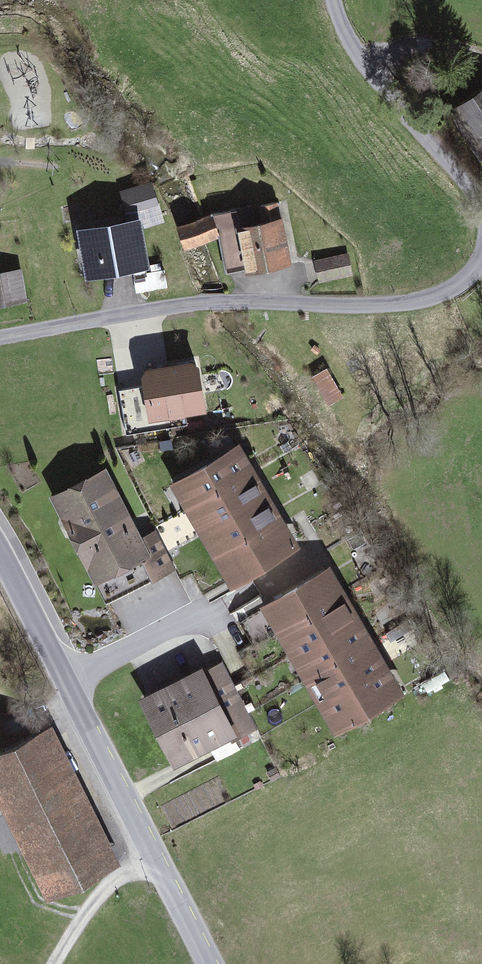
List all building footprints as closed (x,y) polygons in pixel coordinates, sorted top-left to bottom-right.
[(442,108),(476,150),(481,145),(481,75),(442,108)] [(209,220),(170,233),(177,254),(216,241),(209,220)] [(275,224),(227,235),(237,278),(285,267),(275,224)] [(135,227),(70,237),(77,281),(142,272),(135,227)] [(348,259),(313,263),(315,285),(351,282),(348,259)] [(0,276),(0,310),(32,305),(27,272),(0,276)] [(143,367),(147,420),(204,416),(200,363),(143,367)] [(143,386),(123,387),(124,414),(144,413),(143,386)] [(235,582),(304,541),(242,439),(173,480),(235,582)] [(143,529),(111,461),(54,488),(97,580),(104,577),(112,594),(176,564),(156,523),(143,529)] [(412,690),(335,563),(265,606),(342,732),(412,690)] [(235,614),(253,646),(274,634),(257,602),(235,614)] [(207,661),(142,695),(175,760),(241,726),(207,661)] [(56,719),(0,747),(0,794),(52,896),(126,858),(56,719)]
